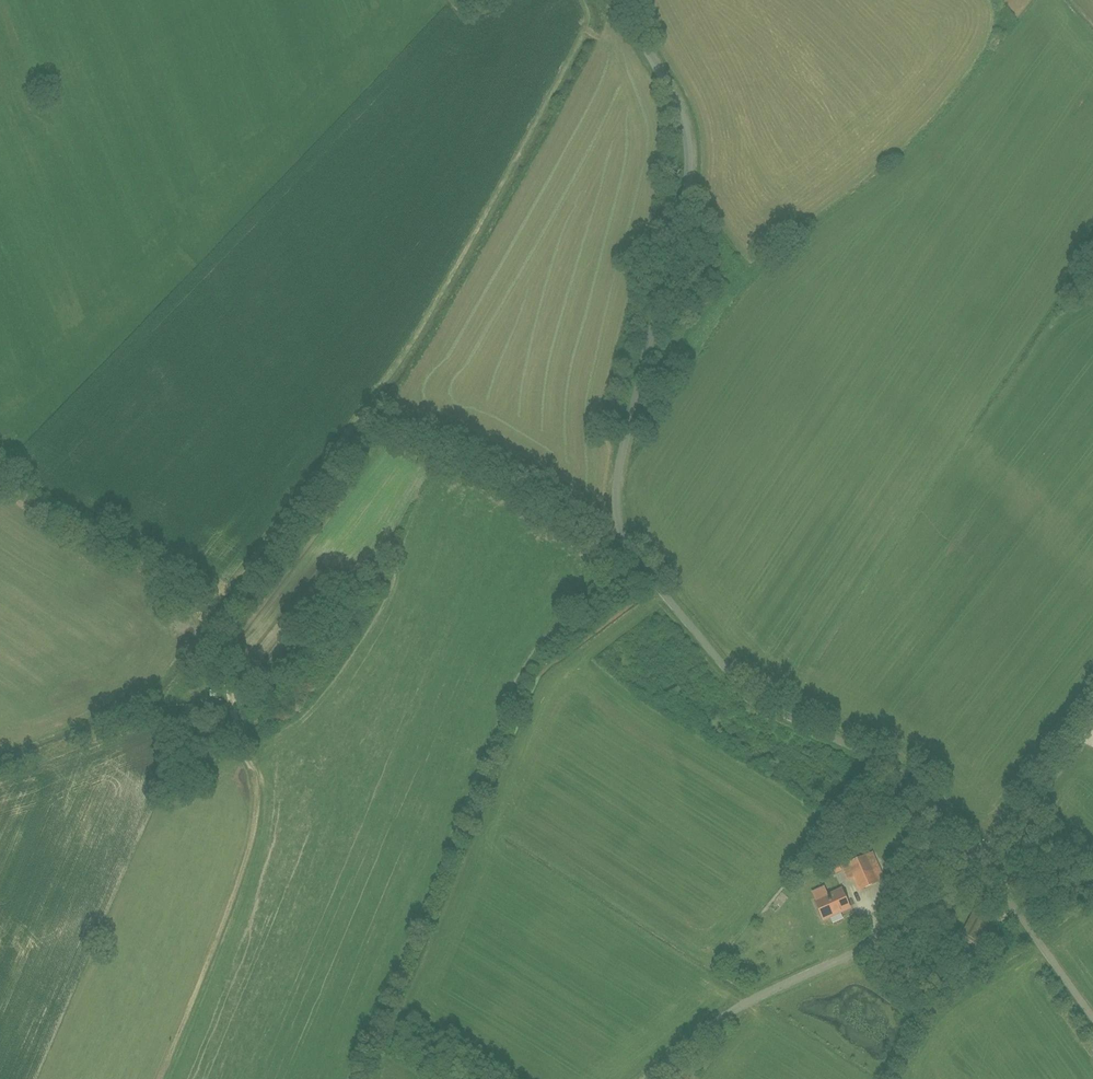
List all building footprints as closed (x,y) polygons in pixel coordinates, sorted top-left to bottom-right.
[(848,864),(860,891),(878,882),(866,856),(848,864)] [(829,866),(832,873),(841,870),(837,862),(829,866)] [(824,920),(850,908),(842,890),(816,902),(824,920)]
